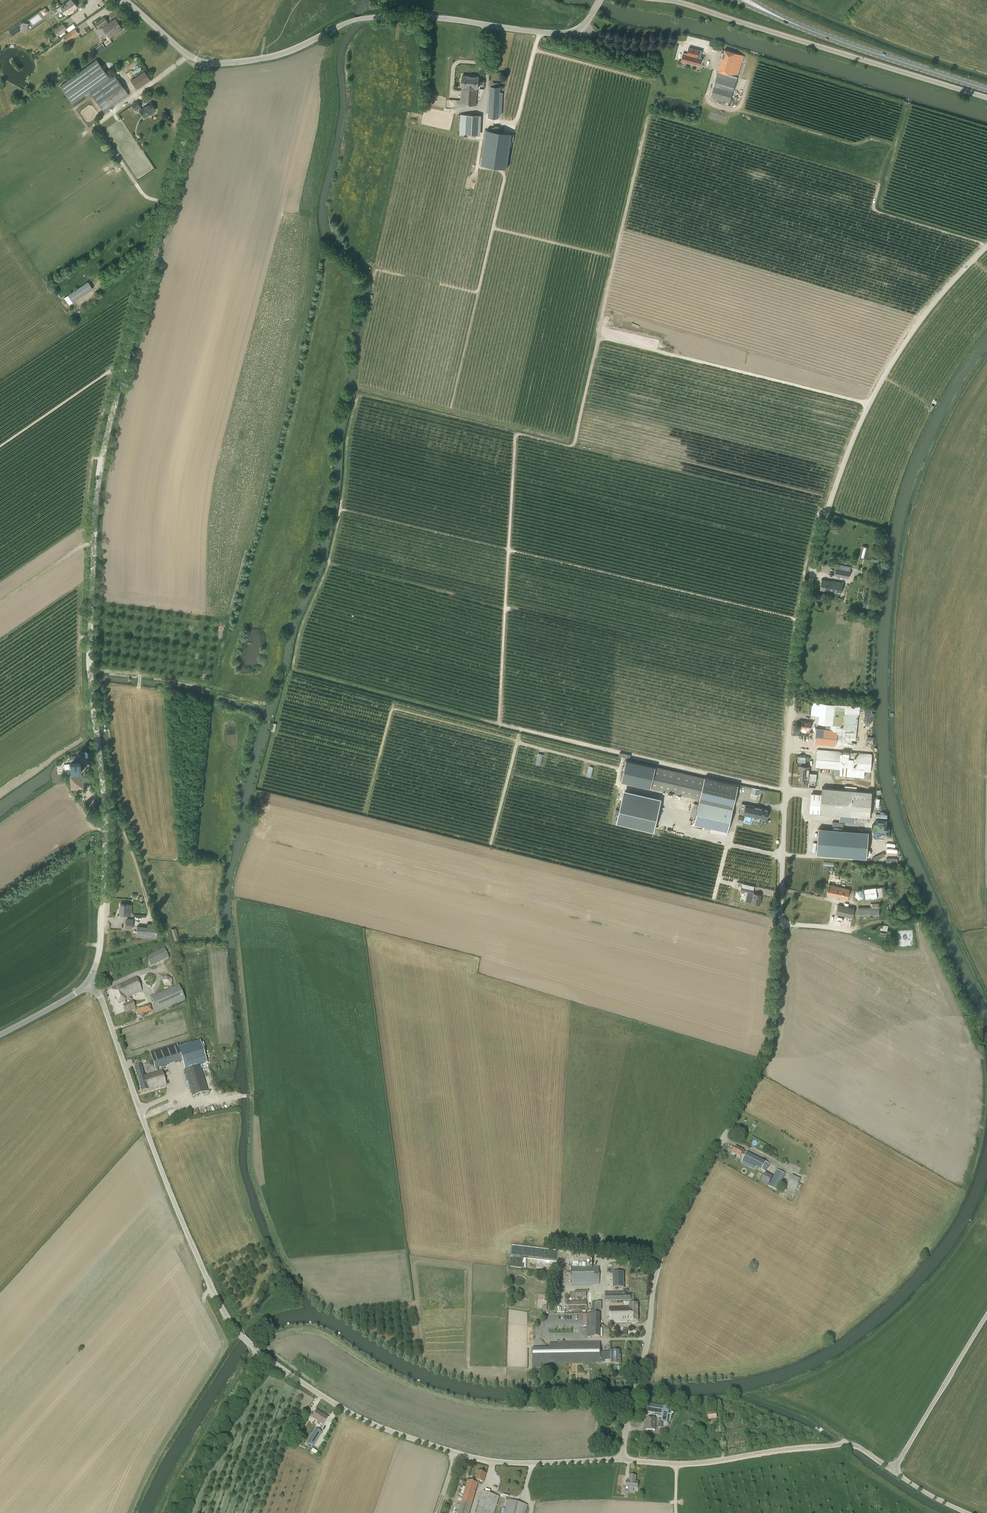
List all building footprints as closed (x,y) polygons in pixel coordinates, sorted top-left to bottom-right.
[(63,13),(64,14),(65,14),(66,13),(66,14),(68,13),(69,14),(73,12),(74,12),(74,11),(74,10),(73,9),(76,7),(71,0),(61,7),(62,12),(62,13),(63,13)] [(122,29),(115,19),(108,23),(104,17),(95,23),(98,28),(101,26),(109,38),(122,29)] [(66,29),(63,25),(55,30),(58,35),(66,29)] [(63,37),(66,42),(70,40),(79,34),(75,29),(63,37)] [(92,49),(95,54),(106,48),(103,43),(92,49)] [(700,57),(702,51),(689,47),(687,54),(683,53),(681,61),(699,66),(701,58),(700,57)] [(725,49),(718,71),(710,96),(729,102),(744,56),(735,53),(725,49)] [(109,77),(96,59),(60,86),(72,103),(85,95),(89,92),(109,77)] [(144,71),(132,79),(138,88),(151,79),(147,73),(146,73),(144,71)] [(129,95),(114,74),(109,77),(89,92),(104,113),(129,95)] [(462,88),(461,95),(469,96),(470,88),(468,88),(469,83),(469,82),(470,82),(471,76),(462,75),(461,87),(462,88)] [(479,77),(471,76),(470,82),(469,82),(469,83),(468,88),(470,88),(469,96),(461,95),(461,104),(477,105),(477,96),(477,89),(478,89),(479,77)] [(488,118),(498,118),(500,87),(490,86),(488,118)] [(156,109),(151,102),(142,109),(140,106),(141,106),(137,100),(132,104),(136,109),(138,107),(140,110),(139,110),(144,117),(150,113),(151,115),(155,113),(154,111),(156,109)] [(480,135),(481,115),(460,114),(459,134),(480,135)] [(506,169),(510,141),(513,141),(514,136),(511,136),(512,134),(486,130),(481,165),(506,169)] [(92,289),(88,282),(68,295),(65,297),(69,304),(72,302),(92,289)] [(865,559),(868,547),(862,545),(859,557),(865,559)] [(848,578),(851,567),(837,564),(834,575),(848,578)] [(840,594),(842,583),(831,581),(831,582),(822,580),(820,590),(829,591),(829,592),(840,594)] [(814,742),(835,744),(836,742),(841,742),(841,745),(849,745),(850,744),(851,744),(851,740),(850,739),(851,730),(856,729),(859,705),(812,701),(811,713),(819,714),(818,719),(819,719),(819,723),(830,724),(829,729),(816,728),(814,742)] [(811,722),(802,721),(800,732),(807,732),(807,729),(810,730),(811,722)] [(817,749),(816,767),(835,768),(835,775),(865,777),(865,771),(872,771),(873,753),(854,752),(854,758),(850,757),(850,751),(817,749)] [(699,799),(699,800),(694,823),(727,831),(733,808),(732,808),(732,807),(733,807),(738,784),(725,782),(704,777),(704,778),(626,760),(621,781),(699,799)] [(82,774),(81,764),(81,762),(69,763),(70,775),(82,774)] [(810,767),(800,766),(799,771),(800,771),(799,782),(808,782),(808,779),(816,780),(816,774),(810,773),(810,767)] [(76,781),(72,784),(77,792),(81,789),(76,781)] [(872,791),(822,787),(821,794),(811,793),(810,812),(870,817),(872,791)] [(622,796),(616,822),(653,830),(659,804),(622,796)] [(766,819),(768,809),(741,803),(739,813),(766,819)] [(818,828),(816,854),(866,858),(868,832),(818,828)] [(890,837),(891,829),(876,829),(875,837),(890,837)] [(827,895),(847,899),(850,889),(829,884),(827,895)] [(746,901),(760,904),(761,898),(760,898),(761,895),(753,893),(754,890),(741,887),(740,891),(748,892),(746,901)] [(866,899),(877,897),(886,896),(884,887),(876,887),(864,889),(866,899)] [(864,894),(864,893),(864,892),(863,891),(861,890),(859,889),(858,889),(857,890),(856,890),(855,891),(855,892),(854,894),(855,895),(856,897),(857,898),(859,899),(861,899),(861,898),(862,898),(863,897),(864,896),(864,894)] [(879,903),(870,903),(870,907),(858,907),(858,915),(879,915),(879,903)] [(119,914),(120,914),(120,918),(123,918),(123,917),(127,917),(127,914),(131,914),(132,905),(120,904),(119,914)] [(838,905),(836,914),(852,917),(854,908),(838,905)] [(139,925),(138,935),(159,938),(160,927),(139,925)] [(880,933),(887,934),(887,933),(890,934),(890,930),(887,930),(888,926),(881,925),(880,933)] [(164,949),(146,958),(150,967),(169,959),(164,949)] [(125,999),(142,991),(136,977),(112,988),(118,1004),(126,1000),(125,999)] [(169,977),(162,980),(165,988),(173,984),(169,977)] [(156,1012),(179,1002),(185,1000),(179,986),(150,998),(156,1012)] [(135,1008),(133,1002),(123,1006),(125,1012),(135,1008)] [(136,1009),(139,1016),(152,1011),(150,1005),(136,1009)] [(197,1042),(178,1048),(182,1061),(184,1070),(199,1065),(204,1064),(197,1042)] [(177,1045),(150,1053),(155,1069),(182,1061),(178,1048),(177,1045)] [(166,1085),(161,1071),(144,1075),(142,1065),(134,1067),(139,1084),(141,1093),(148,1091),(166,1085)] [(199,1065),(184,1070),(192,1097),(208,1092),(199,1065)] [(765,1172),(769,1165),(747,1153),(735,1147),(732,1153),(740,1157),(741,1155),(745,1156),(742,1160),(765,1172)] [(785,1174),(776,1170),(768,1186),(776,1191),(785,1174)] [(765,1173),(761,1181),(768,1185),(772,1177),(765,1173)] [(792,1175),(786,1187),(795,1191),(796,1189),(800,1191),(802,1186),(798,1184),(800,1179),(792,1175)] [(599,1268),(571,1268),(571,1284),(599,1284),(599,1268)] [(624,1272),(612,1272),(613,1287),(624,1287),(624,1272)] [(630,1295),(626,1295),(626,1291),(605,1292),(605,1301),(630,1300),(630,1295)] [(586,1301),(567,1301),(567,1310),(586,1310),(586,1301)] [(601,1310),(601,1302),(593,1302),(593,1310),(601,1310)] [(629,1306),(609,1306),(610,1322),(629,1321),(629,1322),(638,1321),(637,1303),(629,1303),(629,1306)] [(587,1314),(587,1324),(600,1323),(600,1314),(587,1314)] [(600,1323),(587,1324),(587,1337),(600,1337),(600,1323)] [(550,1349),(544,1349),(532,1349),(532,1367),(541,1367),(541,1363),(605,1362),(605,1360),(610,1360),(610,1364),(621,1364),(621,1353),(620,1353),(620,1351),(610,1351),(610,1355),(605,1355),(605,1352),(600,1352),(600,1342),(550,1343),(550,1349)] [(663,1406),(648,1403),(646,1412),(662,1414),(660,1422),(659,1422),(658,1428),(668,1428),(668,1422),(667,1422),(668,1414),(669,1406),(663,1405),(663,1406)] [(309,1417),(311,1418),(317,1422),(316,1424),(319,1425),(320,1424),(322,1425),(327,1418),(316,1410),(314,1414),(312,1412),(309,1417)] [(707,1413),(708,1420),(717,1419),(716,1411),(707,1413)] [(646,1417),(646,1430),(655,1430),(655,1418),(646,1417)] [(306,1443),(313,1447),(322,1433),(316,1428),(306,1443)] [(483,1482),(486,1473),(478,1471),(475,1479),(472,1478),(471,1481),(468,1481),(458,1512),(469,1512),(478,1484),(479,1484),(479,1481),(483,1482)] [(630,1476),(629,1482),(626,1481),(625,1487),(623,1486),(622,1491),(625,1492),(628,1492),(628,1491),(633,1492),(633,1488),(637,1489),(638,1482),(635,1482),(636,1476),(630,1476)] [(483,1492),(476,1512),(494,1512),(499,1497),(483,1492)] [(528,1505),(508,1499),(504,1512),(525,1512),(528,1505)]
